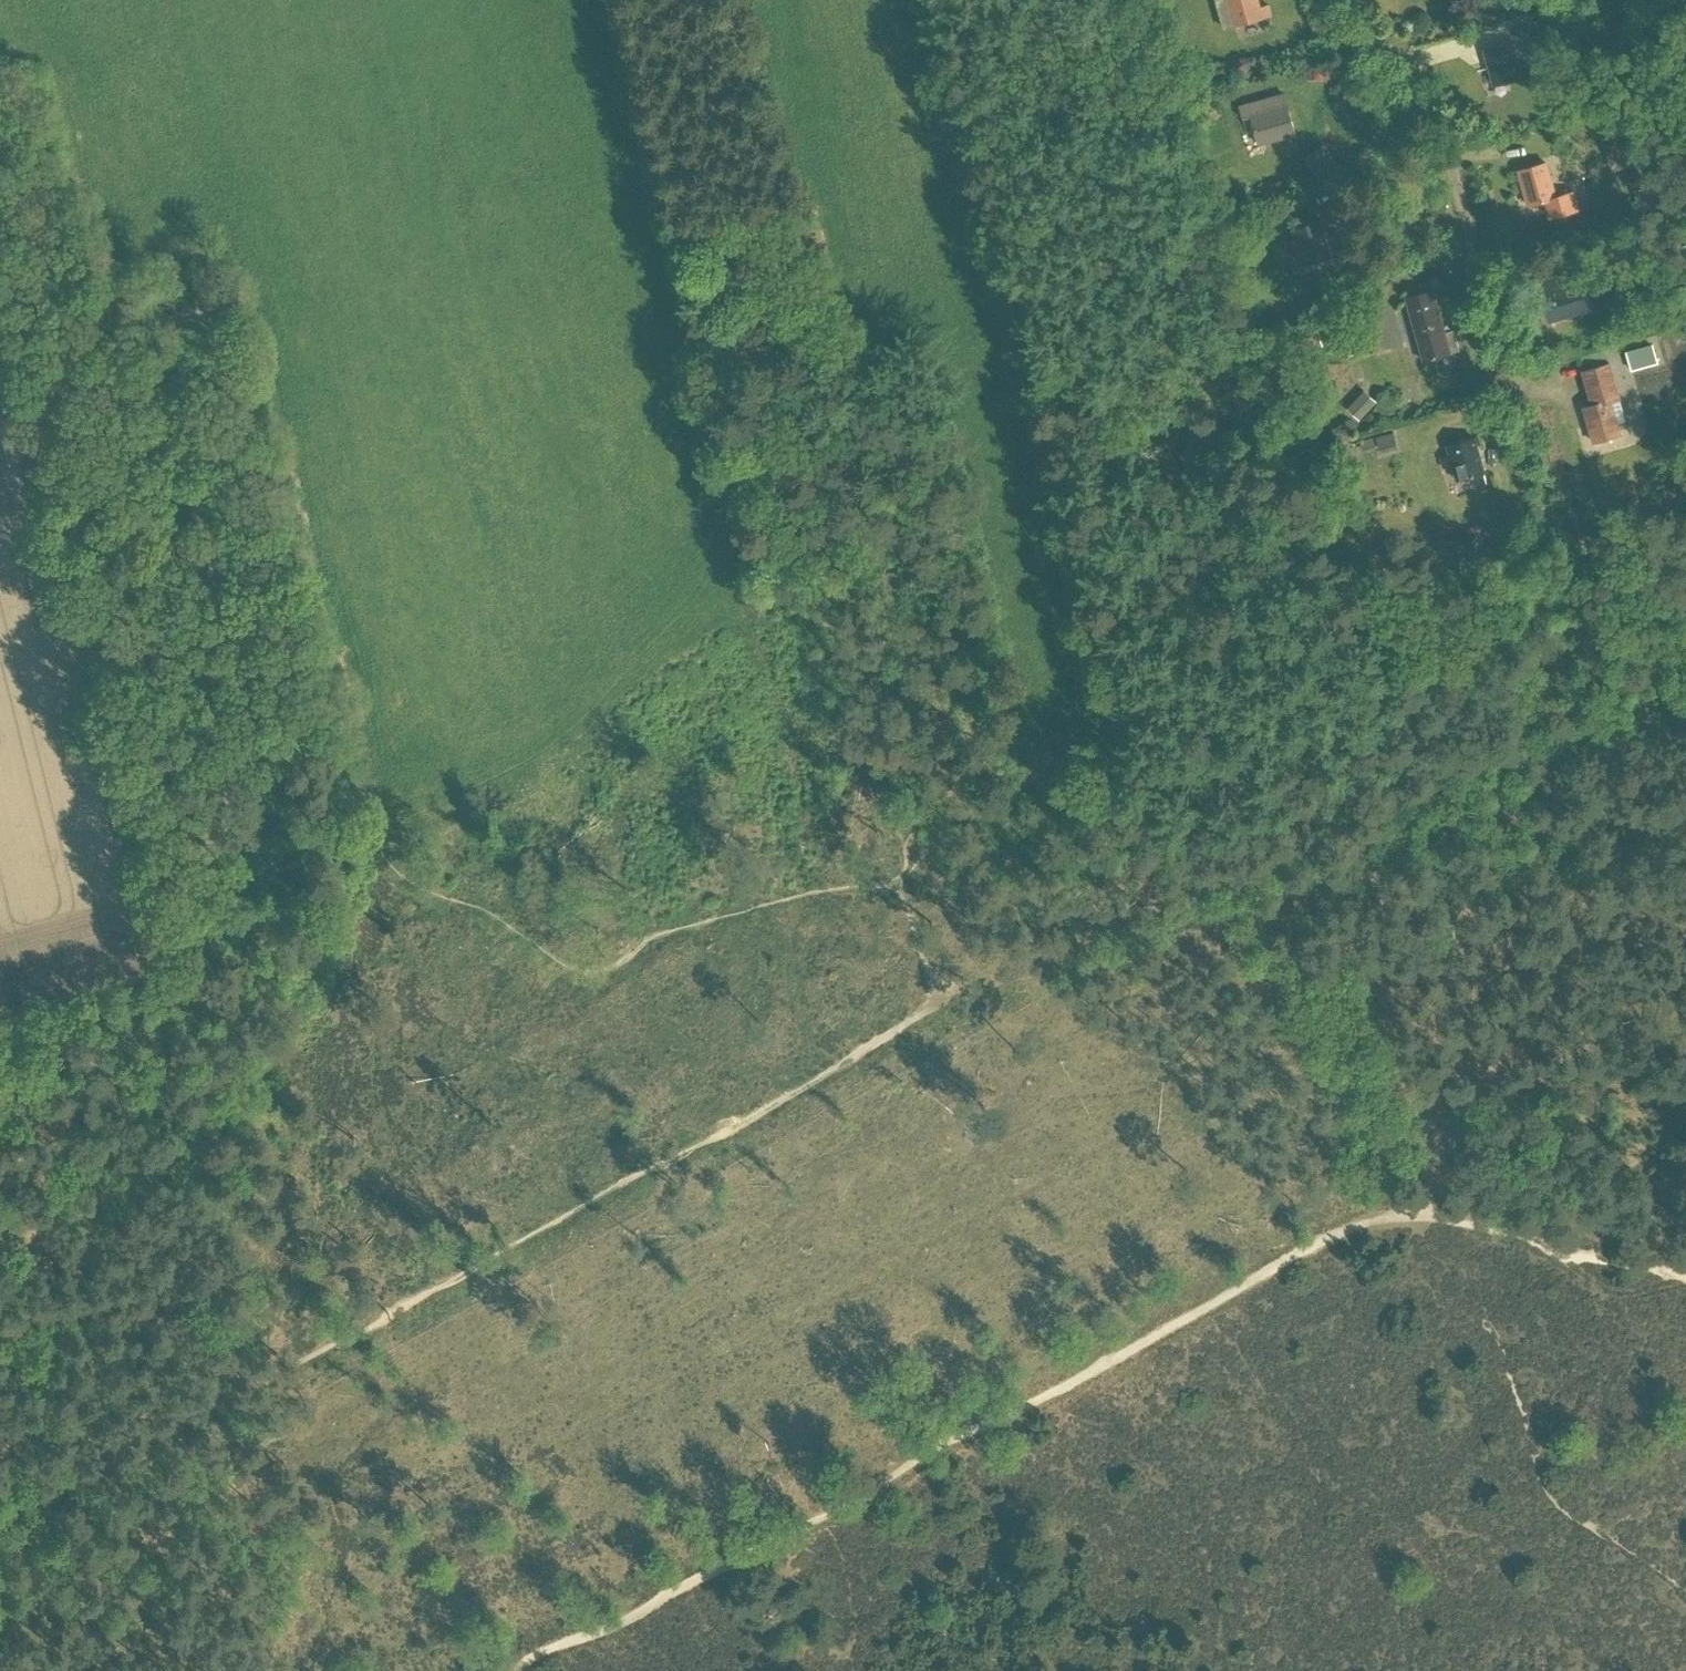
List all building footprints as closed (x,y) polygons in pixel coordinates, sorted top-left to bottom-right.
[(1264,16),(1272,13),(1269,3),(1261,6),(1259,0),(1231,0),(1238,23),(1264,16)] [(1507,9),(1516,0),(1498,0),(1507,9)] [(1497,83),(1525,75),(1531,73),(1528,62),(1521,64),(1515,43),(1488,51),(1497,83)] [(1251,104),(1254,114),(1261,141),(1297,131),(1290,104),(1262,112),(1259,101),(1251,104)] [(1622,140),(1605,145),(1613,171),(1630,166),(1622,140)] [(1330,151),(1308,165),(1318,180),(1340,166),(1330,151)] [(1532,204),(1545,200),(1549,216),(1579,208),(1574,190),(1558,194),(1549,161),(1522,169),(1532,204)] [(1659,184),(1635,191),(1635,192),(1642,216),(1667,209),(1660,183),(1659,184)] [(1307,264),(1334,255),(1323,221),(1296,229),(1307,264)] [(1552,321),(1587,311),(1579,284),(1545,293),(1552,321)] [(1405,296),(1423,361),(1452,353),(1451,351),(1460,349),(1454,329),(1446,332),(1434,288),(1405,296)] [(1355,339),(1347,341),(1350,355),(1358,353),(1355,339)] [(1653,344),(1626,351),(1632,370),(1659,362),(1653,344)] [(1586,383),(1593,407),(1587,408),(1597,442),(1623,435),(1614,401),(1622,398),(1611,362),(1583,370),(1586,383)] [(1360,395),(1348,408),(1360,419),(1372,407),(1360,395)] [(1394,432),(1377,436),(1381,452),(1398,447),(1394,432)] [(1452,464),(1456,480),(1486,472),(1476,436),(1446,444),(1449,454),(1440,457),(1442,467),(1452,464)]
